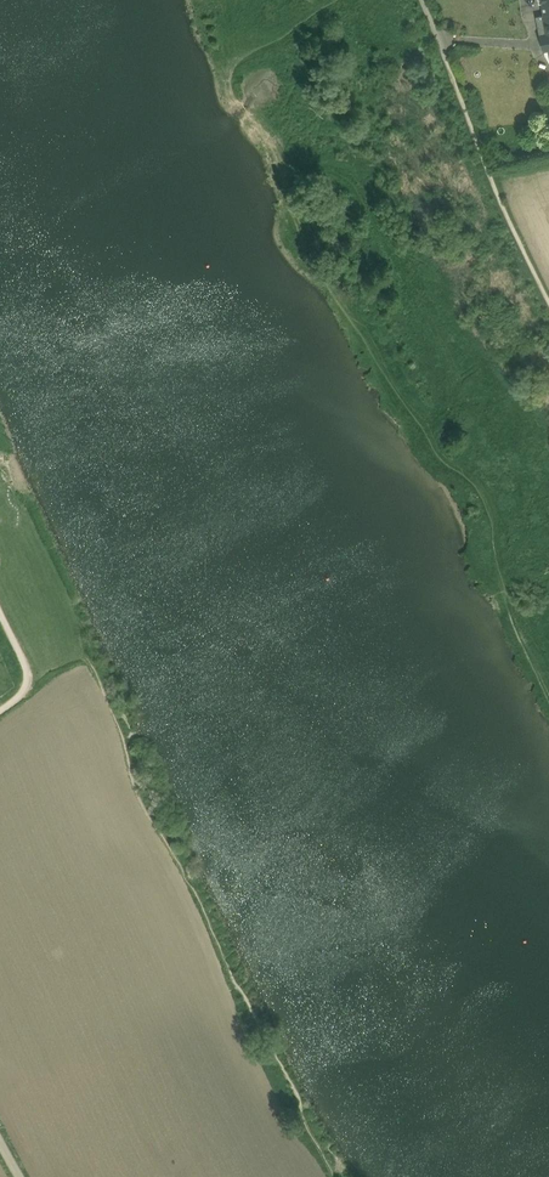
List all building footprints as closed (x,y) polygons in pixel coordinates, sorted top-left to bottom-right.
[(545,14),(538,15),(545,50),(548,49),(548,0),(543,0),(545,14)]
